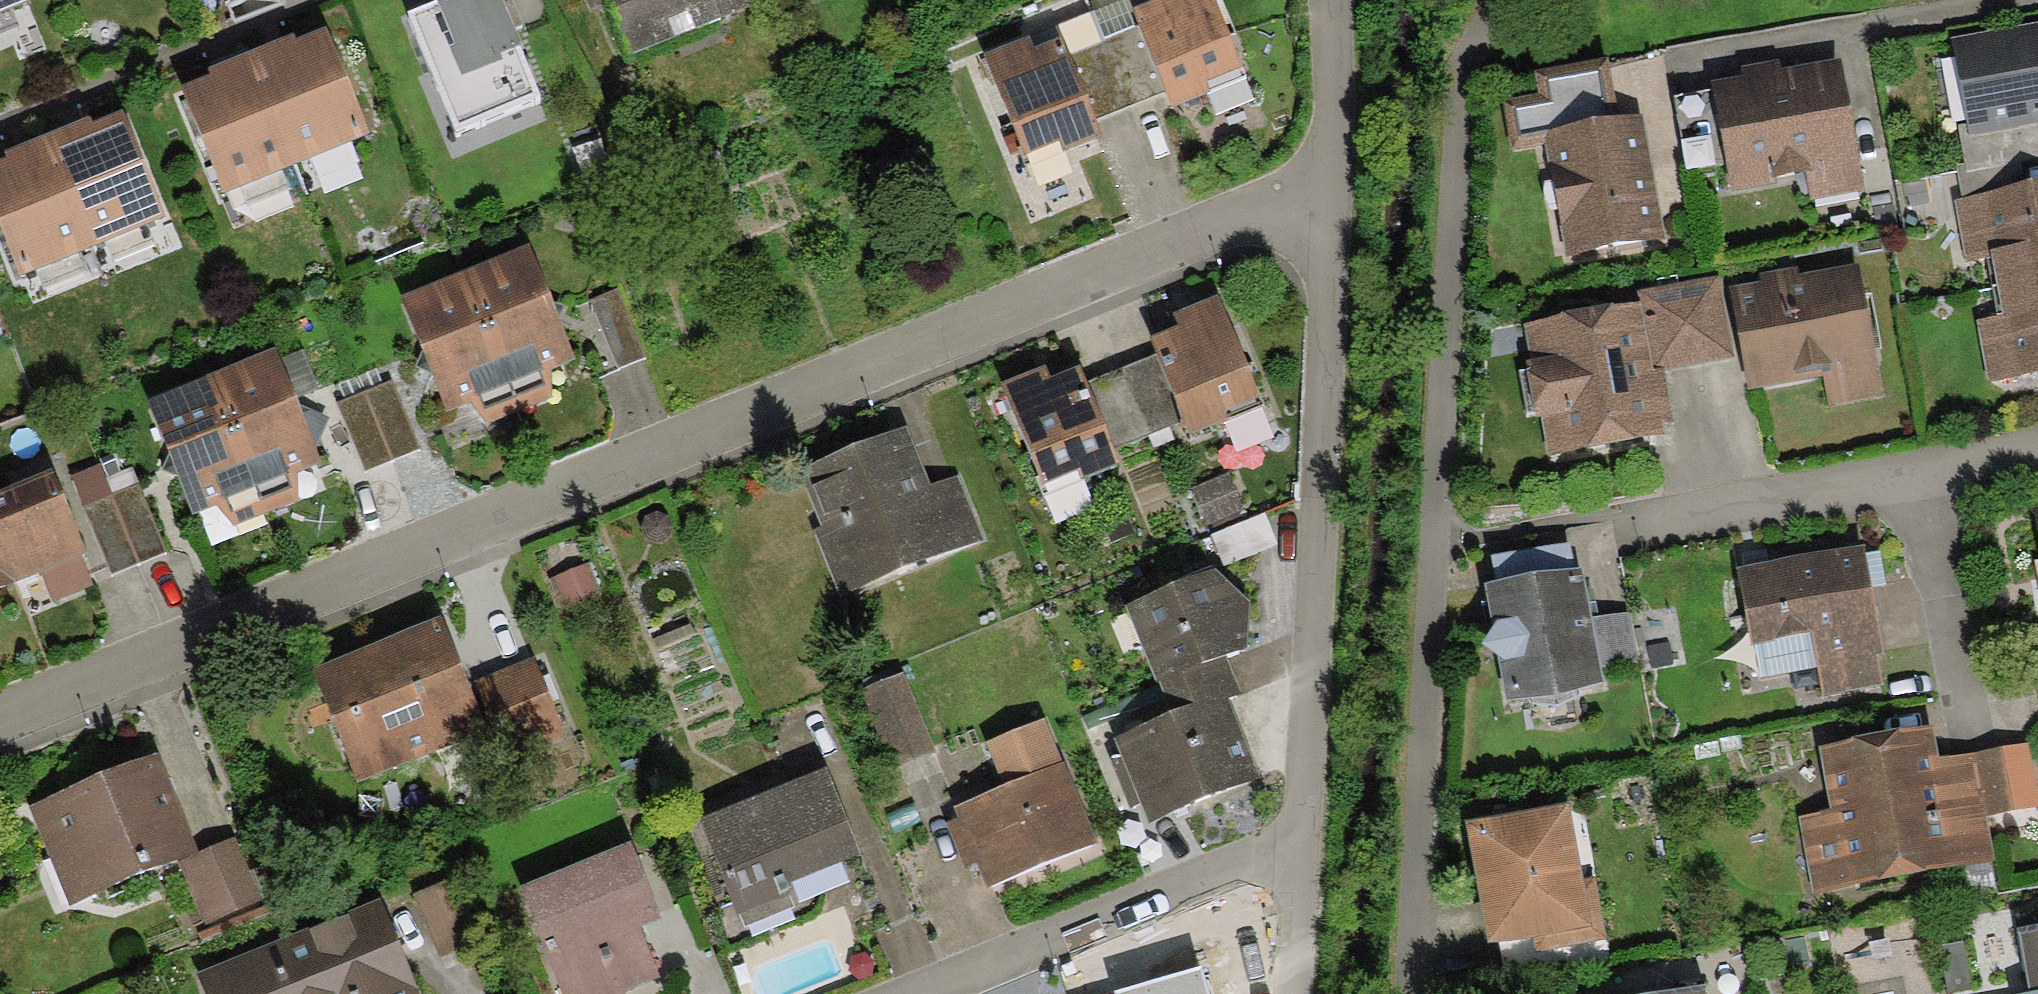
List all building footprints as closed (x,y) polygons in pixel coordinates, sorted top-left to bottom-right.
[(27,0),(0,0),(0,11),(27,0)] [(499,0),(445,0),(434,4),(435,7),(408,17),(456,134),(540,101),(499,0)] [(713,0),(606,0),(632,61),(722,23),(721,19),(713,0)] [(721,19),(766,0),(713,0),(721,19)] [(1132,14),(1138,27),(1164,94),(1170,109),(1246,80),(1214,0),(1159,0),(1160,3),(1132,14)] [(1969,138),(2037,126),(2037,26),(1952,41),(1967,126),(1969,138)] [(249,51),(295,163),(366,134),(324,27),(294,39),(292,34),(275,41),(249,51)] [(1096,27),(1062,42),(1095,122),(1164,94),(1138,27),(1103,42),(1096,27)] [(1095,122),(1062,42),(1036,52),(1030,38),(983,58),(1026,161),(1060,147),(1064,156),(1103,140),(1095,122)] [(295,163),(249,51),(221,62),(206,68),(209,75),(179,87),(221,193),(295,163)] [(1618,120),(1608,61),(1535,74),(1538,96),(1503,102),(1512,151),(1546,145),(1544,133),(1618,120)] [(1744,79),(1711,85),(1729,195),(1804,183),(1807,201),(1864,192),(1842,61),(1782,71),(1780,62),(1742,68),(1744,79)] [(45,136),(90,248),(165,217),(122,112),(91,125),(89,119),(71,126),(45,136)] [(1566,259),(1665,242),(1644,116),(1618,120),(1544,133),(1546,145),(1566,259)] [(1969,138),(1967,126),(1959,128),(1966,167),(1966,172),(2020,163),(2037,160),(2037,126),(1969,138)] [(45,136),(18,147),(3,153),(6,160),(0,162),(0,231),(19,277),(90,248),(45,136)] [(2025,189),(2020,163),(1966,172),(1966,167),(1957,168),(1962,200),(2025,189)] [(1996,290),(2037,282),(2037,187),(2025,189),(1962,200),(1954,202),(1966,265),(1990,260),(1996,290)] [(530,249),(464,275),(519,411),(553,398),(551,372),(575,363),(530,249)] [(1762,283),(1729,289),(1748,391),(1823,377),(1829,408),(1883,397),(1859,266),(1798,278),(1796,267),(1760,273),(1762,283)] [(488,425),(519,411),(464,275),(400,300),(445,415),(470,405),(488,425)] [(1637,292),(1639,306),(1641,305),(1653,373),(1665,371),(1733,359),(1719,278),(1637,292)] [(1996,290),(2001,317),(1976,323),(1988,386),(2037,376),(2037,282),(1996,290)] [(644,358),(615,290),(590,301),(618,369),(644,358)] [(1260,401),(1219,299),(1173,317),(1179,332),(1151,343),(1156,357),(1182,423),(1189,439),(1228,423),(1224,415),(1260,401)] [(1639,306),(1525,326),(1532,367),(1526,368),(1536,421),(1543,420),(1549,457),(1664,437),(1662,425),(1674,423),(1665,371),(1653,373),(1641,305),(1639,306)] [(275,353),(212,378),(266,514),(299,500),(297,476),(320,466),(314,451),(328,421),(296,406),(275,353)] [(1182,423),(1156,357),(1086,385),(1112,451),(1182,423)] [(1048,371),(1002,389),(1041,488),(1078,473),(1075,465),(1112,451),(1086,385),(1080,371),(1052,382),(1048,371)] [(233,528),(266,514),(212,378),(147,404),(192,518),(216,508),(233,528)] [(391,383),(365,394),(393,461),(419,450),(391,383)] [(365,394),(338,404),(366,472),(393,461),(365,394)] [(906,429),(798,473),(821,529),(813,533),(840,599),(986,540),(960,478),(931,490),(906,429)] [(98,466),(71,477),(111,576),(138,565),(111,497),(98,466)] [(0,493),(0,542),(17,582),(44,572),(55,598),(91,582),(79,555),(85,552),(51,473),(0,493)] [(1228,473),(1191,490),(1206,525),(1244,509),(1228,473)] [(138,487),(111,497),(138,565),(165,555),(138,487)] [(1266,514),(1212,536),(1224,566),(1278,545),(1266,514)] [(17,582),(0,542),(0,588),(17,582)] [(1591,621),(1582,571),(1575,573),(1570,545),(1492,559),(1497,587),(1483,590),(1506,704),(1604,686),(1601,671),(1591,621)] [(1863,548),(1737,572),(1752,647),(1812,636),(1824,696),(1883,685),(1878,657),(1883,656),(1863,548)] [(589,564),(549,581),(563,612),(602,596),(589,564)] [(1127,609),(1157,686),(1160,684),(1227,658),(1246,650),(1252,605),(1217,573),(1127,609)] [(1630,613),(1591,621),(1601,671),(1639,664),(1630,613)] [(441,620),(311,673),(357,786),(487,734),(441,620)] [(1242,695),(1227,658),(1160,684),(1174,722),(1228,701),(1242,695)] [(533,660),(475,683),(507,763),(566,740),(533,660)] [(935,754),(903,675),(860,692),(892,771),(935,754)] [(1174,722),(1115,745),(1148,826),(1260,782),(1228,701),(1174,722)] [(986,745),(1004,789),(1062,765),(1045,722),(986,745)] [(1933,728),(1818,750),(1830,812),(1797,818),(1812,897),(1994,862),(1973,754),(1939,760),(1933,728)] [(158,756),(29,809),(69,908),(179,863),(198,855),(158,756)] [(1098,846),(1065,764),(1062,765),(1004,789),(952,809),(957,820),(946,824),(965,871),(976,867),(986,891),(1098,846)] [(826,772),(700,824),(738,917),(789,896),(785,888),(860,857),(826,772)] [(1467,827),(1490,949),(1532,941),(1535,956),(1607,943),(1603,919),(1591,921),(1569,808),(1467,827)] [(198,855),(179,863),(206,928),(263,905),(237,840),(198,855)] [(520,892),(561,993),(625,993),(661,979),(641,931),(662,922),(632,847),(520,892)] [(444,882),(413,896),(440,959),(471,946),(444,882)] [(198,975),(205,993),(417,993),(381,903),(198,975)] [(2029,993),(2037,993),(2037,935),(2019,939),(2029,993)] [(1962,943),(1939,948),(1948,993),(1971,989),(1962,943)] [(1199,969),(1114,993),(1206,993),(1199,969)] [(1761,981),(1763,993),(1787,993),(1784,977),(1761,981)]
